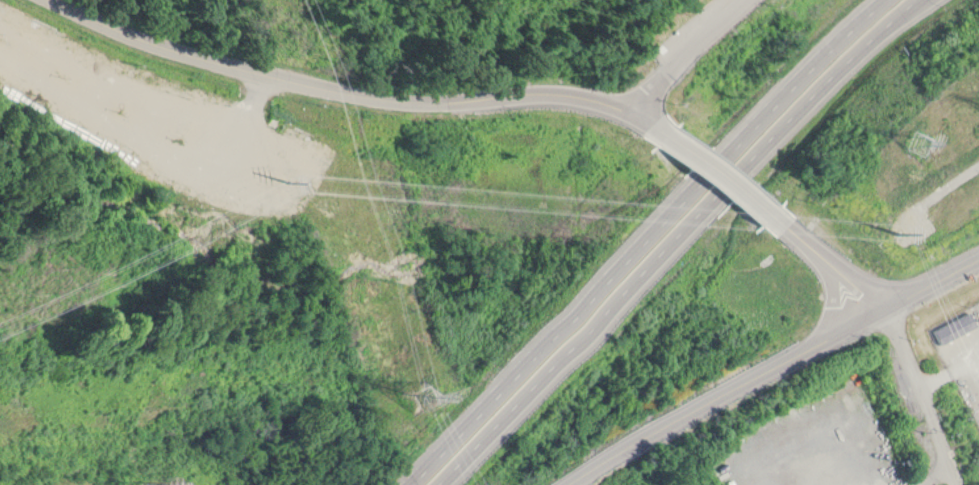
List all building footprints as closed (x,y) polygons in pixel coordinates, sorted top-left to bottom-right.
[(853,435),(865,462),(891,451),(879,424),(853,435)]
